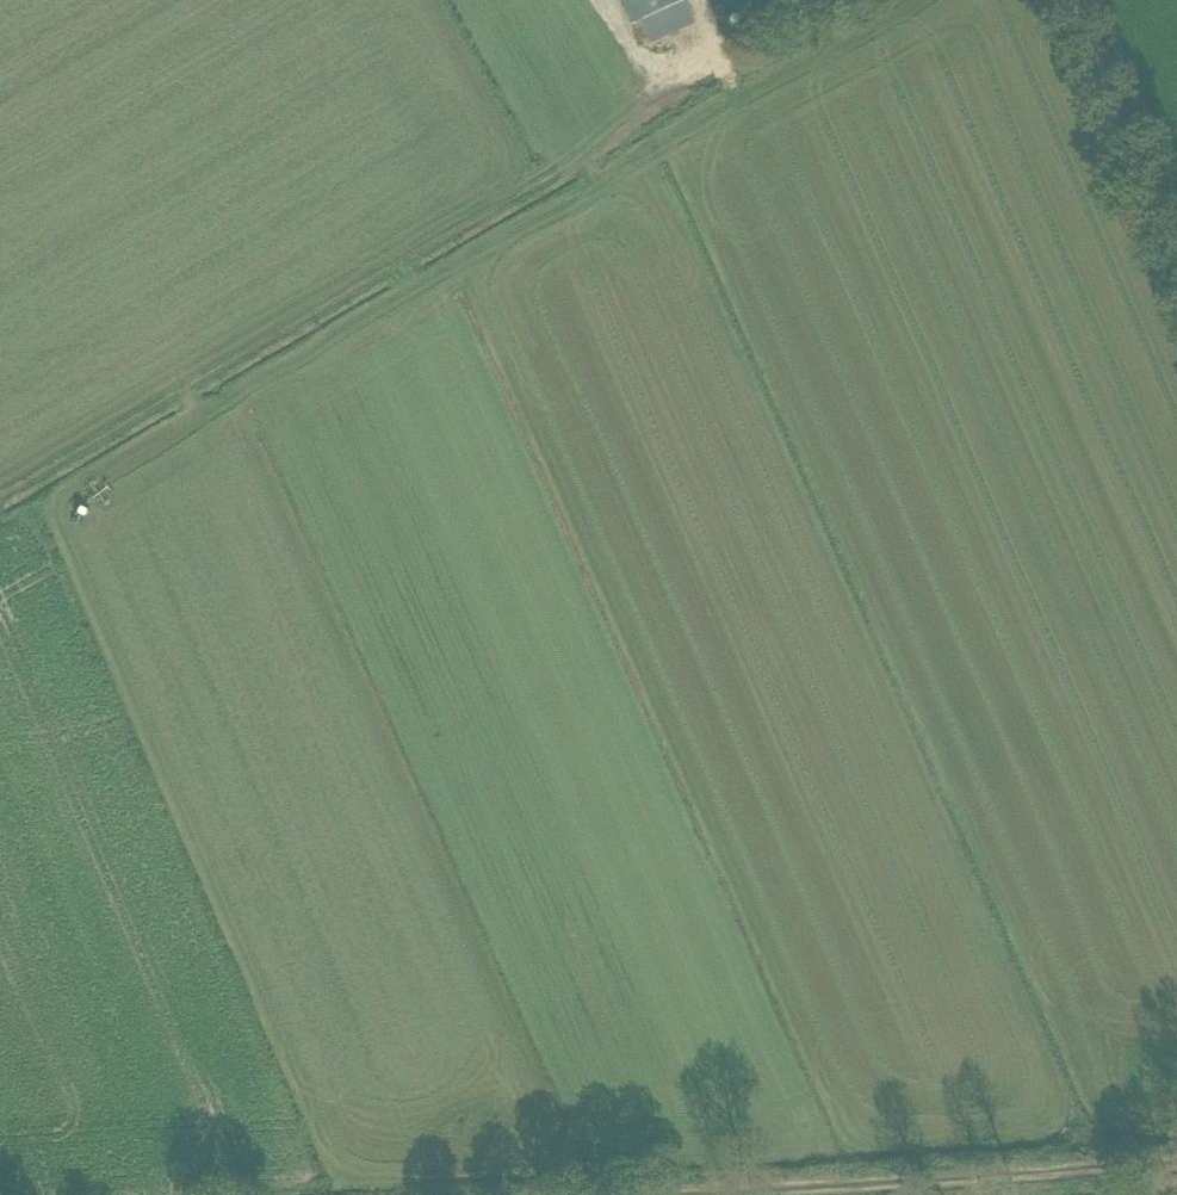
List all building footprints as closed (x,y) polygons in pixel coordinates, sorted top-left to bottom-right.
[(629,25),(639,21),(649,44),(693,25),(682,0),(618,0),(629,25)]
